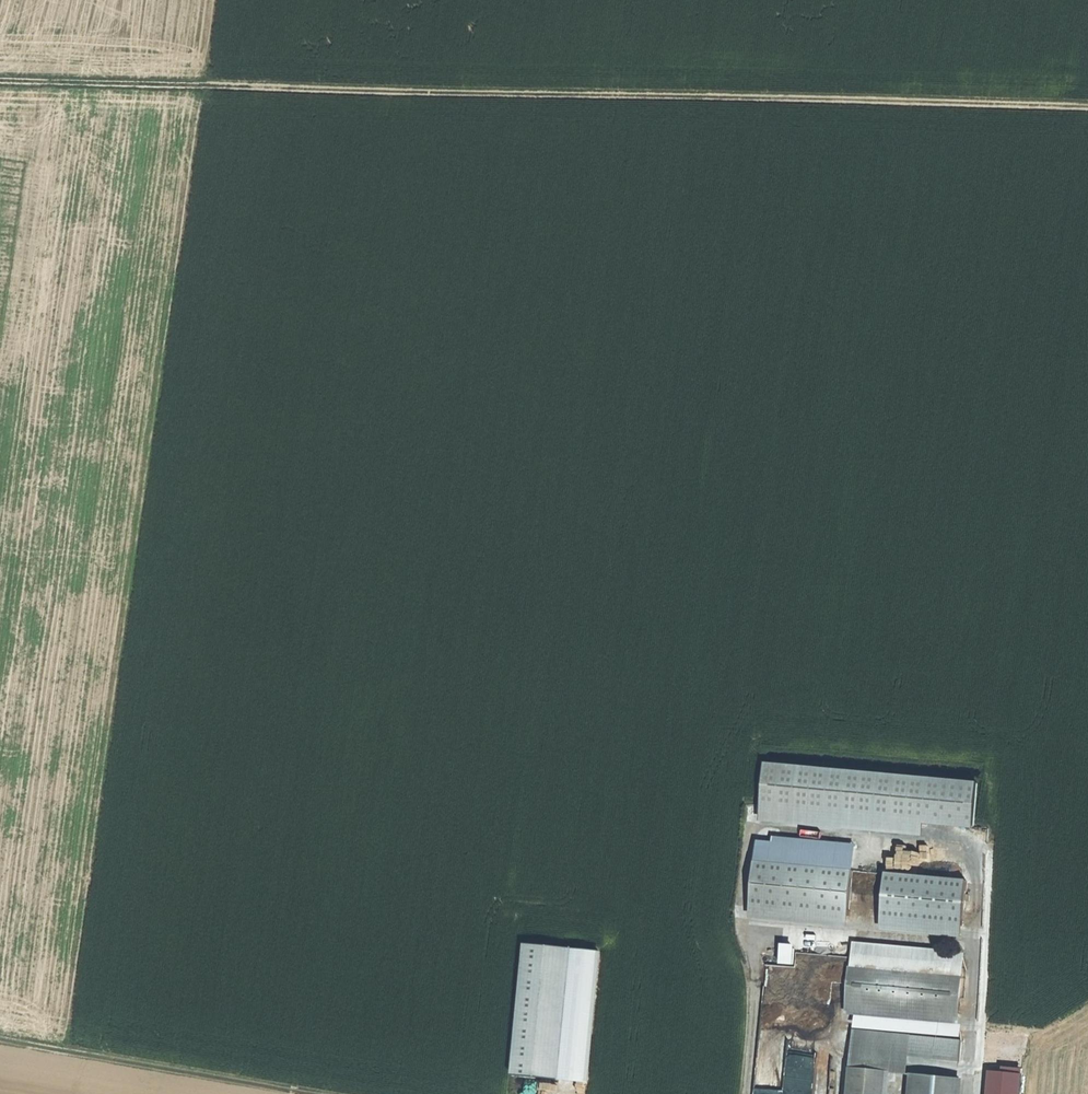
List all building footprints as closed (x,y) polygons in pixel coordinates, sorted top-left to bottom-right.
[(761,765),(757,823),(921,834),(922,824),(975,827),(978,779),(761,765)] [(853,871),(755,862),(751,907),(849,916),(853,871)] [(967,882),(885,874),(881,919),(963,926),(967,882)] [(519,945),(509,1076),(588,1081),(598,951),(519,945)] [(793,965),(752,961),(740,1093),(781,1093),(793,965)] [(852,968),(848,1004),(958,1014),(961,978),(852,968)] [(962,1042),(910,1037),(910,1036),(854,1031),(854,1038),(849,1093),(885,1093),(887,1073),(906,1075),(908,1057),(961,1062),(962,1042)] [(960,1080),(914,1076),(912,1093),(959,1093),(960,1080)]
